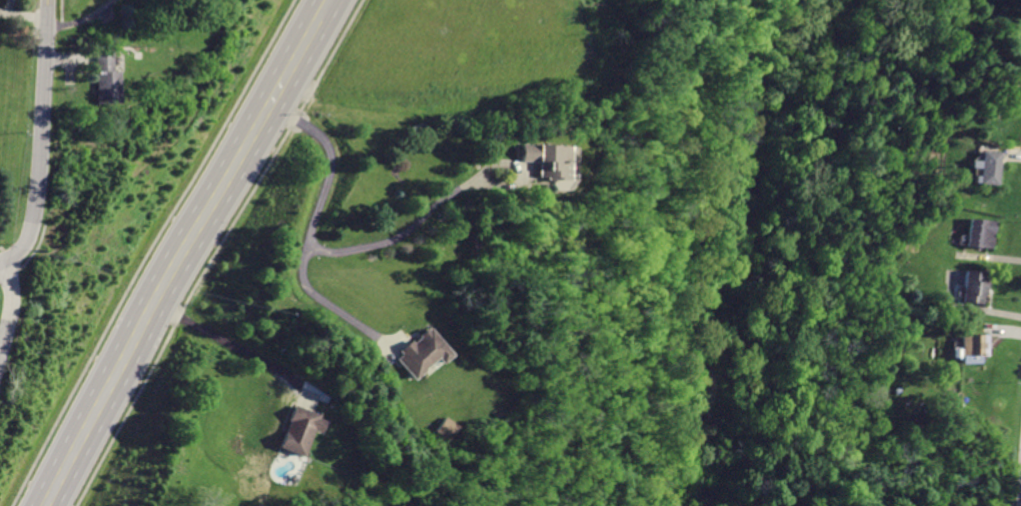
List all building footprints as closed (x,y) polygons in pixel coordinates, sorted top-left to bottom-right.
[(113,70),(113,50),(96,49),(95,102),(120,103),(120,70),(113,70)] [(573,177),(573,145),(519,143),(519,160),(536,161),(535,180),(566,181),(566,176),(573,177)] [(983,149),(982,158),(976,158),(975,169),(979,169),(978,182),(999,184),(1001,150),(983,149)] [(969,216),(966,248),(994,250),(997,219),(969,216)] [(965,268),(962,302),(981,304),(982,296),(987,296),(988,280),(985,280),(986,269),(965,268)] [(393,356),(413,378),(436,358),(441,363),(451,354),(426,326),(393,356)] [(960,334),(961,363),(982,363),(981,355),(988,355),(987,333),(960,334)] [(315,429),(323,432),(328,417),(294,406),(280,447),(306,456),(315,429)] [(460,425),(446,416),(436,431),(450,440),(460,425)]
